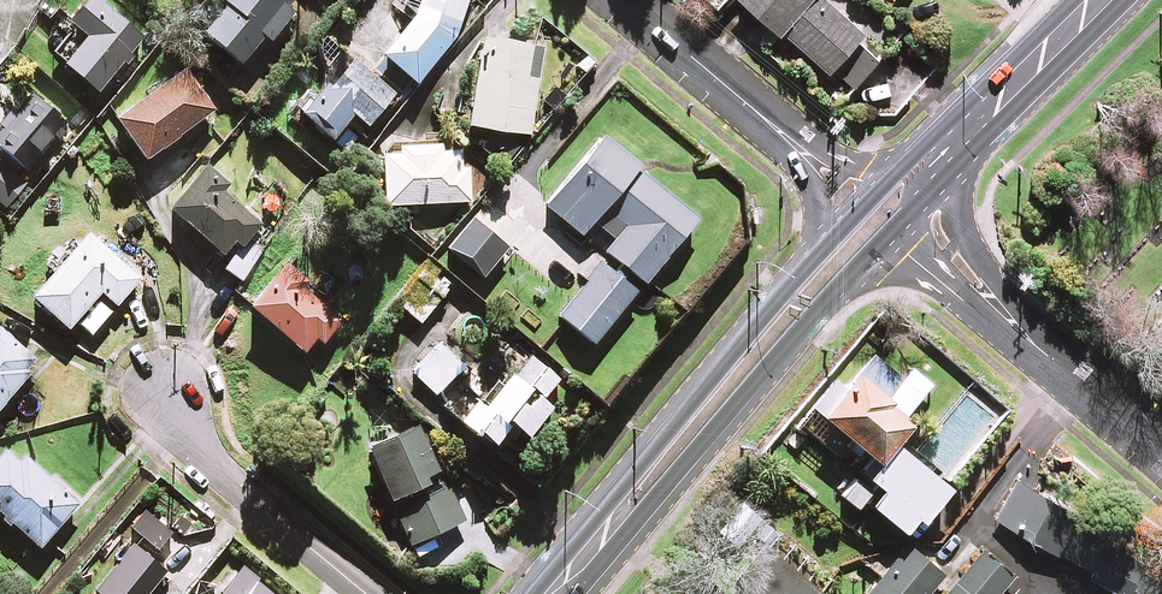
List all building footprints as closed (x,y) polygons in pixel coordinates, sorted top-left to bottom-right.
[(100,0),(86,0),(68,20),(86,36),(63,62),(96,91),(143,37),(100,0)] [(213,41),(238,63),(263,35),(269,40),(293,12),(285,5),(290,0),(224,0),(225,1),(205,25),(218,36),(213,41)] [(399,5),(416,10),(380,52),(384,56),(374,68),(403,94),(414,82),(456,33),(467,0),(401,0),(399,5)] [(828,0),(743,0),(780,33),(782,30),(829,72),(833,68),(854,87),(880,59),(858,39),(864,32),(828,0)] [(311,49),(332,68),(296,108),(331,139),(353,114),(368,127),(386,106),(396,95),(325,33),(311,49)] [(541,50),(480,40),(466,128),(526,138),(541,50)] [(119,141),(127,135),(144,159),(212,110),(182,68),(114,117),(118,122),(110,128),(119,141)] [(0,122),(0,148),(4,151),(0,156),(0,204),(7,210),(75,130),(27,90),(0,122)] [(642,170),(601,137),(545,206),(580,234),(591,221),(614,239),(604,251),(643,282),(695,218),(639,173),(642,170)] [(443,144),(397,146),(397,153),(380,153),(382,204),(470,201),(469,166),(462,166),(461,150),(443,151),(443,144)] [(261,225),(203,168),(168,204),(220,255),(234,240),(240,246),(261,225)] [(506,248),(472,219),(446,247),(481,277),(506,248)] [(139,279),(88,233),(32,295),(67,327),(100,291),(116,305),(139,279)] [(305,279),(285,262),(248,304),(301,351),(314,336),(322,342),(341,320),(301,284),(305,279)] [(634,291),(600,264),(559,316),(592,343),(634,291)] [(447,290),(422,270),(395,302),(420,322),(447,290)] [(36,359),(0,326),(0,405),(32,370),(29,367),(36,359)] [(462,366),(438,345),(413,373),(437,394),(462,366)] [(531,353),(513,373),(484,405),(474,397),(457,416),(476,434),(479,431),(492,443),(511,422),(526,435),(551,407),(543,399),(560,380),(531,353)] [(863,502),(900,533),(912,519),(917,523),(947,489),(892,443),(908,424),(882,401),(902,378),(873,354),(843,389),(831,379),(807,407),(870,460),(840,495),(857,509),(863,502)] [(474,498),(431,407),(371,435),(413,526),(474,498)] [(10,520),(38,546),(77,504),(24,455),(18,462),(5,449),(0,454),(0,511),(2,512),(0,514),(0,518),(7,524),(10,520)] [(1045,544),(1093,572),(1091,576),(1121,593),(1161,593),(1161,581),(1152,575),(1159,564),(1096,528),(1099,523),(1020,477),(997,516),(1026,533),(1018,546),(1037,557),(1045,544)] [(935,593),(1014,593),(1026,579),(977,541),(935,593)] [(133,542),(90,593),(91,593),(150,593),(168,572),(133,542)] [(905,544),(865,593),(923,593),(941,572),(905,544)] [(764,546),(735,579),(752,593),(820,593),(764,546)] [(243,567),(219,593),(220,593),(273,593),(243,567)]
